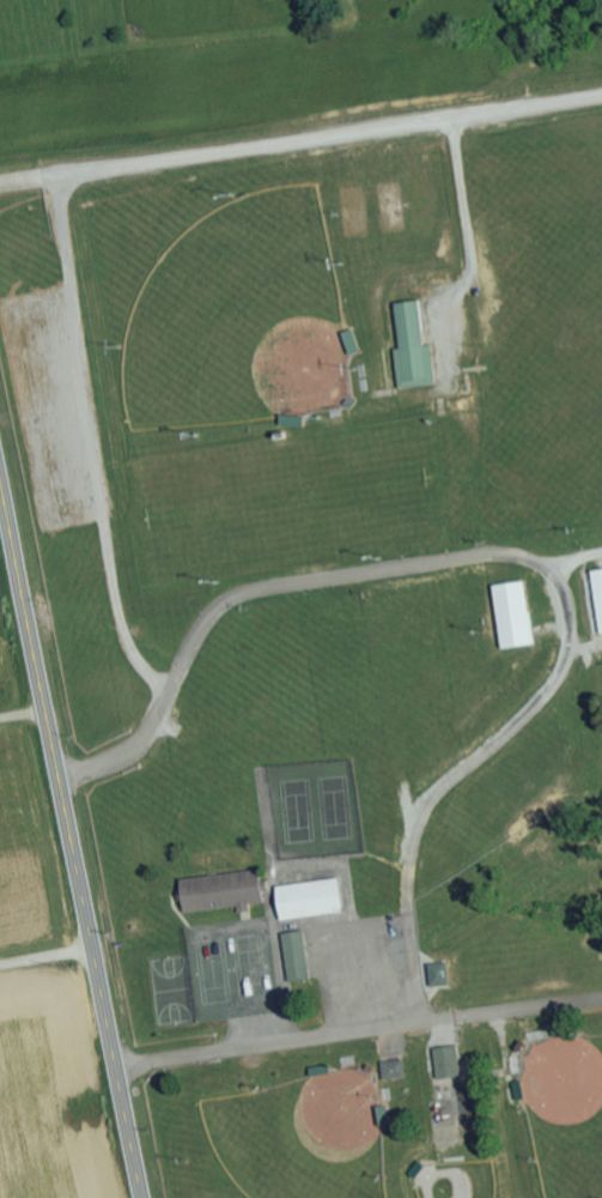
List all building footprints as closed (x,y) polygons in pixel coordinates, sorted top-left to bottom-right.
[(393,302),(398,348),(392,348),(396,387),(434,383),(429,344),(422,345),(417,299),(393,302)] [(601,632),(601,568),(591,569),(598,633),(601,632)] [(493,584),(500,647),(532,644),(525,580),(493,584)] [(183,912),(237,906),(238,912),(249,911),(248,904),(262,903),(259,869),(179,878),(183,912)] [(276,885),(279,919),(342,913),(339,879),(276,885)] [(282,932),(287,981),(307,979),(303,930),(282,932)] [(446,961),(428,963),(430,986),(449,984),(446,961)] [(436,1079),(461,1076),(456,1045),(432,1048),(436,1079)] [(380,1062),(383,1080),(406,1077),(403,1058),(380,1062)]
